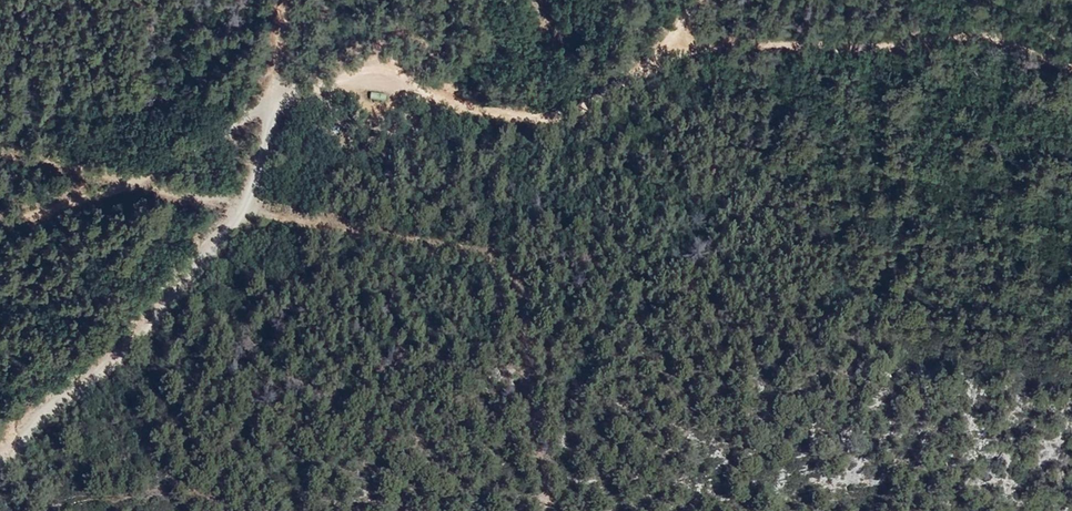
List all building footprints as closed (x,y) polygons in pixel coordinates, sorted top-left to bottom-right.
[(370,92),(369,99),(385,100),(385,93),(370,92)]
